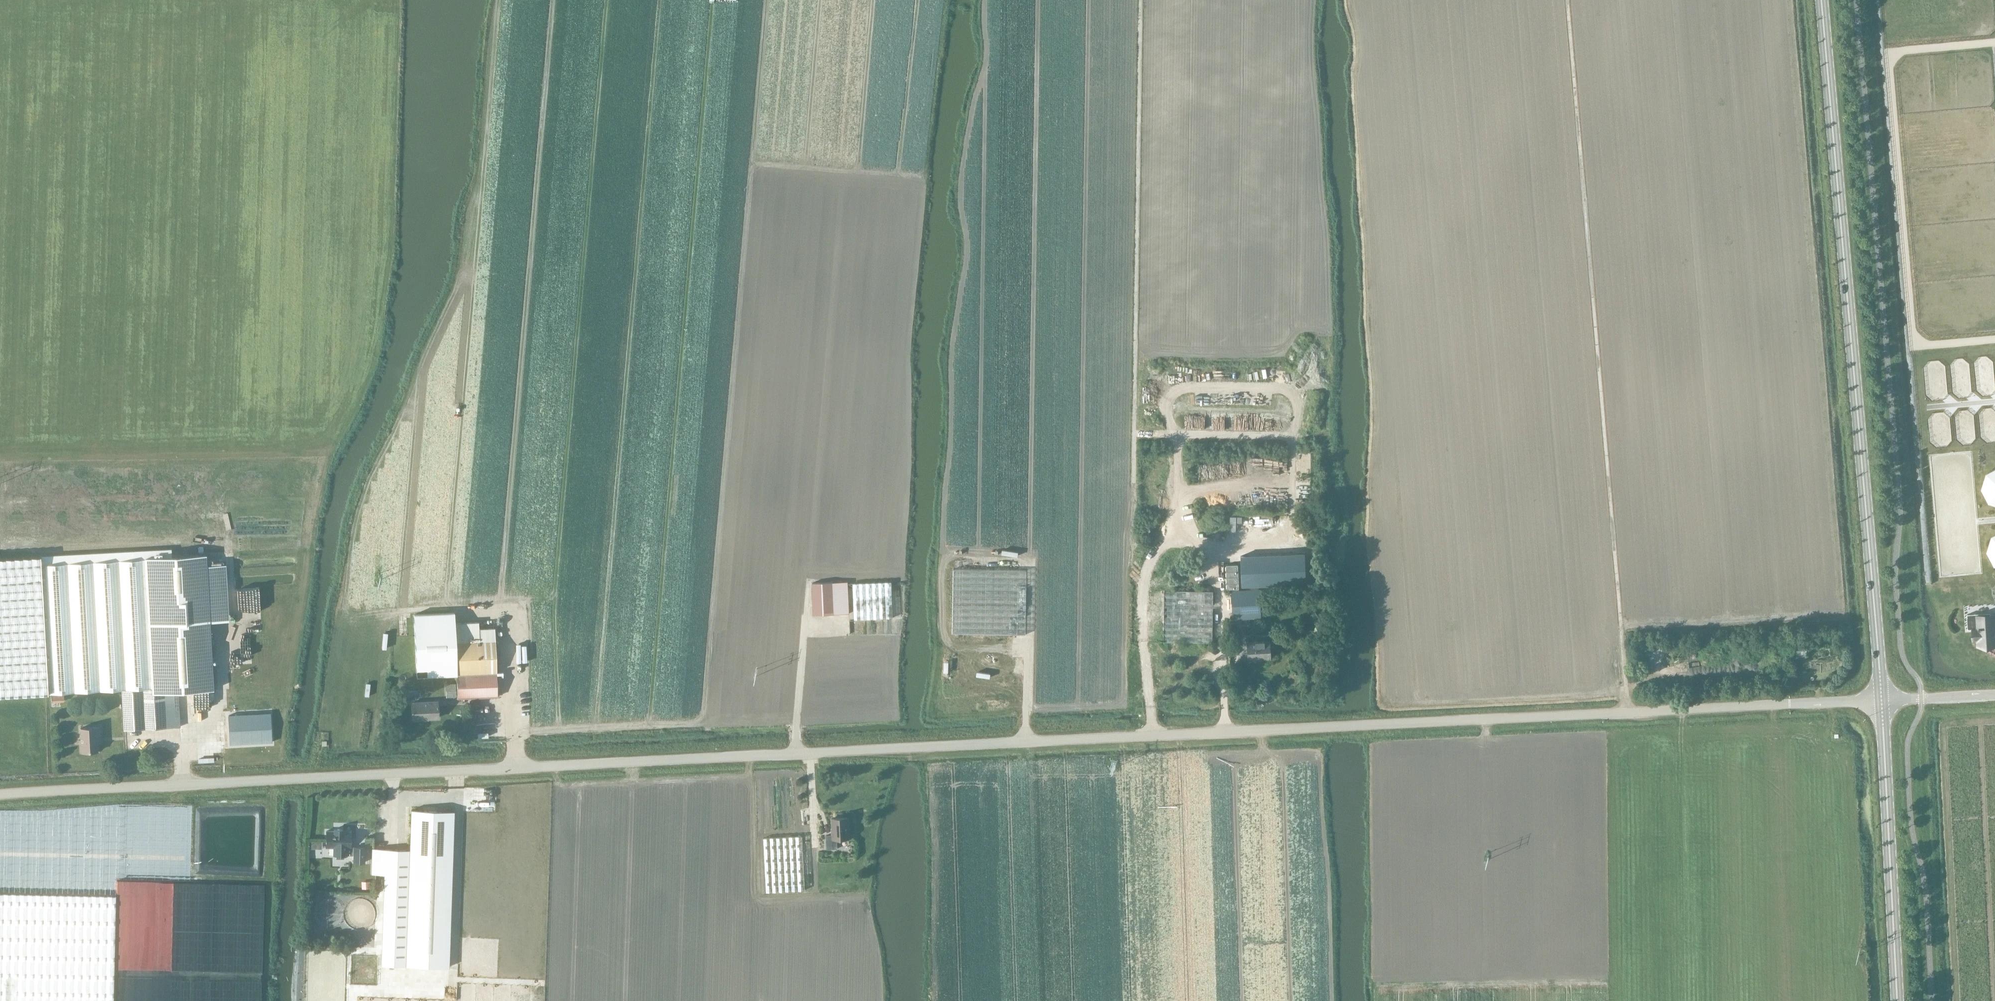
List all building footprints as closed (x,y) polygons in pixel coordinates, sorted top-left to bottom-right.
[(152,687),(122,689),(124,729),(145,728),(159,728),(166,727),(180,727),(178,703),(178,691),(213,689),(207,554),(146,557),(146,559),(152,687)] [(146,559),(42,564),(49,692),(122,689),(152,687),(146,559)] [(953,634),(1025,634),(1026,570),(953,569),(953,634)] [(1231,580),(1232,590),(1233,618),(1261,617),(1259,579),(1231,580)] [(813,615),(834,614),(849,613),(847,581),(812,583),(813,615)] [(851,583),(852,619),(893,618),(891,581),(851,583)] [(1132,642),(1213,643),(1213,591),(1132,591),(1132,642)] [(507,616),(517,621),(520,617),(509,611),(507,616)] [(456,674),(457,698),(497,696),(494,627),(479,628),(478,621),(454,622),(454,612),(413,614),(416,676),(456,674)] [(1973,628),(1973,629),(1974,640),(1978,640),(1978,646),(1983,645),(1994,645),(1994,615),(1991,615),(1975,616),(1976,628),(1973,628)] [(1233,622),(1229,622),(1229,634),(1238,634),(1238,628),(1234,628),(1233,622)] [(1270,641),(1247,642),(1248,660),(1257,660),(1257,658),(1271,657),(1270,641)] [(63,692),(52,693),(52,702),(64,701),(63,692)] [(438,717),(437,701),(411,703),(412,720),(424,719),(424,718),(438,717)] [(498,719),(498,715),(487,716),(487,711),(476,711),(477,722),(492,721),(492,719),(498,719)] [(270,714),(228,716),(229,744),(271,742),(270,714)] [(97,751),(97,737),(100,737),(99,727),(80,728),(82,752),(97,751)] [(454,811),(411,810),(410,849),(372,848),(371,874),(391,874),(388,965),(405,965),(448,967),(450,917),(452,856),(454,811)] [(826,835),(827,849),(837,848),(837,839),(849,838),(848,817),(832,818),(832,834),(826,835)] [(334,855),(336,855),(336,858),(344,858),(344,855),(347,855),(354,855),(354,862),(364,862),(365,847),(354,847),(350,847),(351,831),(343,831),(343,829),(334,829),(334,831),(326,830),(326,847),(334,847),(334,855)] [(763,838),(766,892),(805,890),(802,836),(763,838)] [(181,970),(210,971),(212,883),(177,882),(177,888),(182,888),(181,908),(179,908),(179,920),(183,920),(183,947),(189,947),(189,950),(181,950),(181,970)] [(116,895),(0,893),(0,1000),(114,1000),(116,895)]
